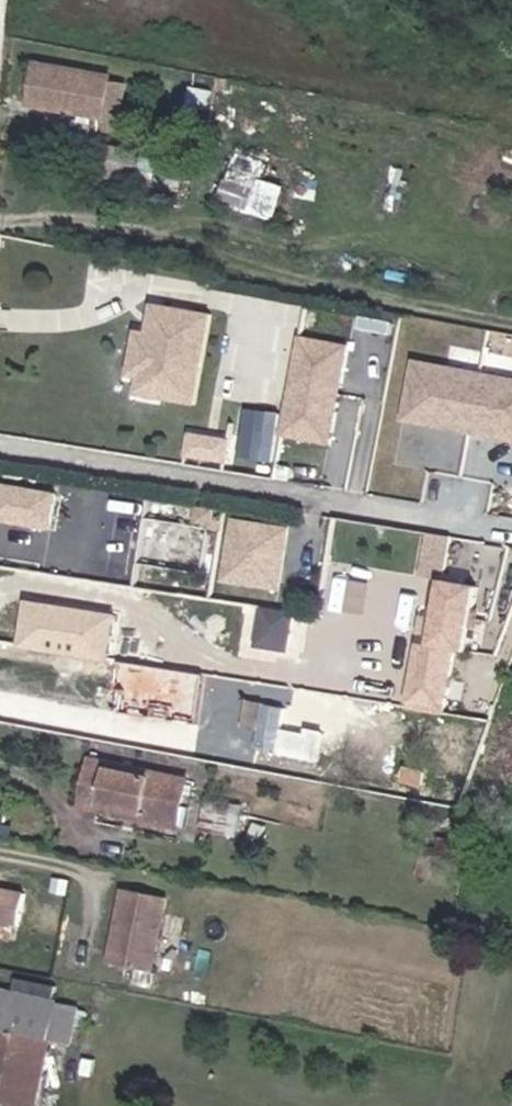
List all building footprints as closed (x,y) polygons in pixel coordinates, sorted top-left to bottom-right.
[(106,79),(51,70),(45,107),(100,117),(106,79)] [(267,165),(258,212),(285,217),(295,171),(267,165)] [(152,310),(149,337),(131,335),(126,376),(144,377),(142,393),(160,395),(154,386),(156,374),(152,374),(145,365),(147,349),(152,342),(156,310),(152,310)] [(206,316),(156,310),(152,342),(147,349),(145,365),(152,374),(156,374),(154,386),(160,395),(196,399),(206,316)] [(336,394),(330,393),(332,379),(338,380),(344,338),(296,331),(282,430),(329,437),(336,394)] [(412,368),(401,429),(511,450),(511,387),(412,368)] [(234,458),(237,433),(193,427),(189,452),(234,458)] [(0,480),(0,523),(52,533),(60,491),(0,480)] [(287,527),(228,518),(219,581),(278,589),(287,527)] [(425,567),(451,571),(456,535),(430,531),(425,567)] [(462,585),(428,580),(419,644),(453,649),(462,585)] [(285,645),(291,607),(262,603),(256,641),(285,645)] [(449,649),(415,644),(405,708),(439,713),(449,649)] [(277,750),(284,705),(247,699),(244,725),(259,727),(256,747),(277,750)] [(90,758),(88,768),(151,780),(153,769),(90,758)] [(151,780),(88,768),(81,805),(101,809),(102,804),(144,812),(143,817),(179,824),(188,775),(153,769),(151,780)] [(246,833),(248,798),(209,796),(208,831),(246,833)] [(102,804),(101,809),(143,817),(144,812),(102,804)] [(0,886),(0,920),(19,923),(27,891),(0,886)] [(121,936),(116,961),(151,968),(165,898),(123,890),(114,935),(121,936)] [(109,960),(116,961),(121,936),(114,935),(109,960)] [(0,986),(0,1095),(34,1102),(49,1034),(70,1039),(77,1004),(0,986)]
